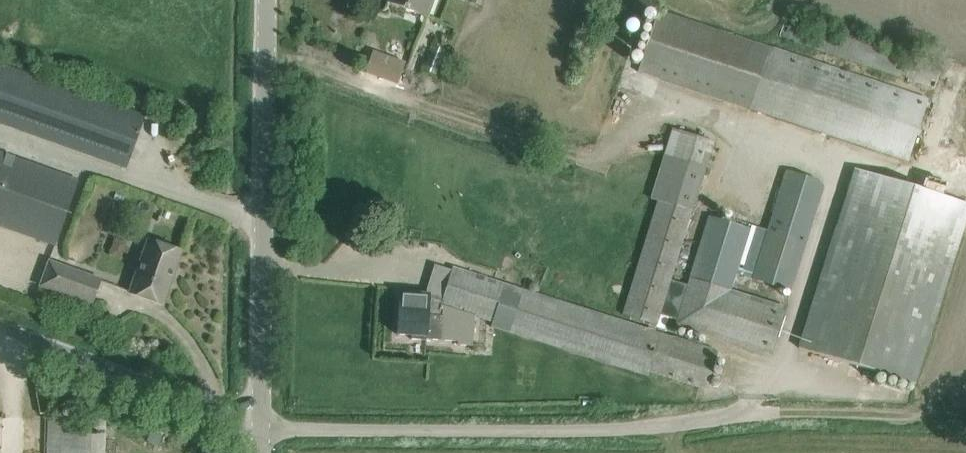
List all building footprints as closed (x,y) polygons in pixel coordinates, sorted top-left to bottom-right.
[(388,2),(420,14),(428,16),(428,14),(434,0),(389,0),(388,2)] [(930,101),(735,36),(661,12),(641,72),(910,161),(930,101)] [(940,68),(789,18),(786,17),(780,36),(782,37),(934,87),(940,68)] [(404,62),(409,49),(385,40),(381,51),(380,53),(377,52),(374,51),(373,51),(366,72),(397,83),(405,62),(404,62)] [(425,69),(436,74),(446,50),(435,45),(425,69)] [(146,116),(0,62),(0,120),(127,167),(146,116)] [(400,298),(397,334),(411,335),(411,339),(426,340),(443,341),(458,342),(460,311),(492,321),(494,322),(492,328),(509,333),(649,376),(650,371),(707,389),(718,351),(655,332),(660,315),(677,320),(675,325),(769,354),(784,307),(730,290),(736,272),(753,278),(791,291),(826,188),(787,175),(768,234),(750,228),(710,216),(688,285),(671,280),(693,210),(707,165),(714,145),(673,132),(666,152),(652,199),(659,201),(623,314),(650,323),(648,329),(522,291),(504,285),(504,283),(502,283),(452,267),(443,296),(429,295),(429,293),(400,291),(400,298)] [(55,245),(79,180),(0,152),(0,225),(55,245)] [(799,348),(916,384),(965,224),(965,206),(854,171),(799,348)] [(118,237),(116,253),(129,256),(131,239),(118,237)] [(130,292),(163,304),(182,251),(149,240),(130,292)] [(41,285),(76,298),(92,304),(101,279),(49,261),(41,285)] [(104,418),(49,416),(48,452),(103,452),(104,418)]
